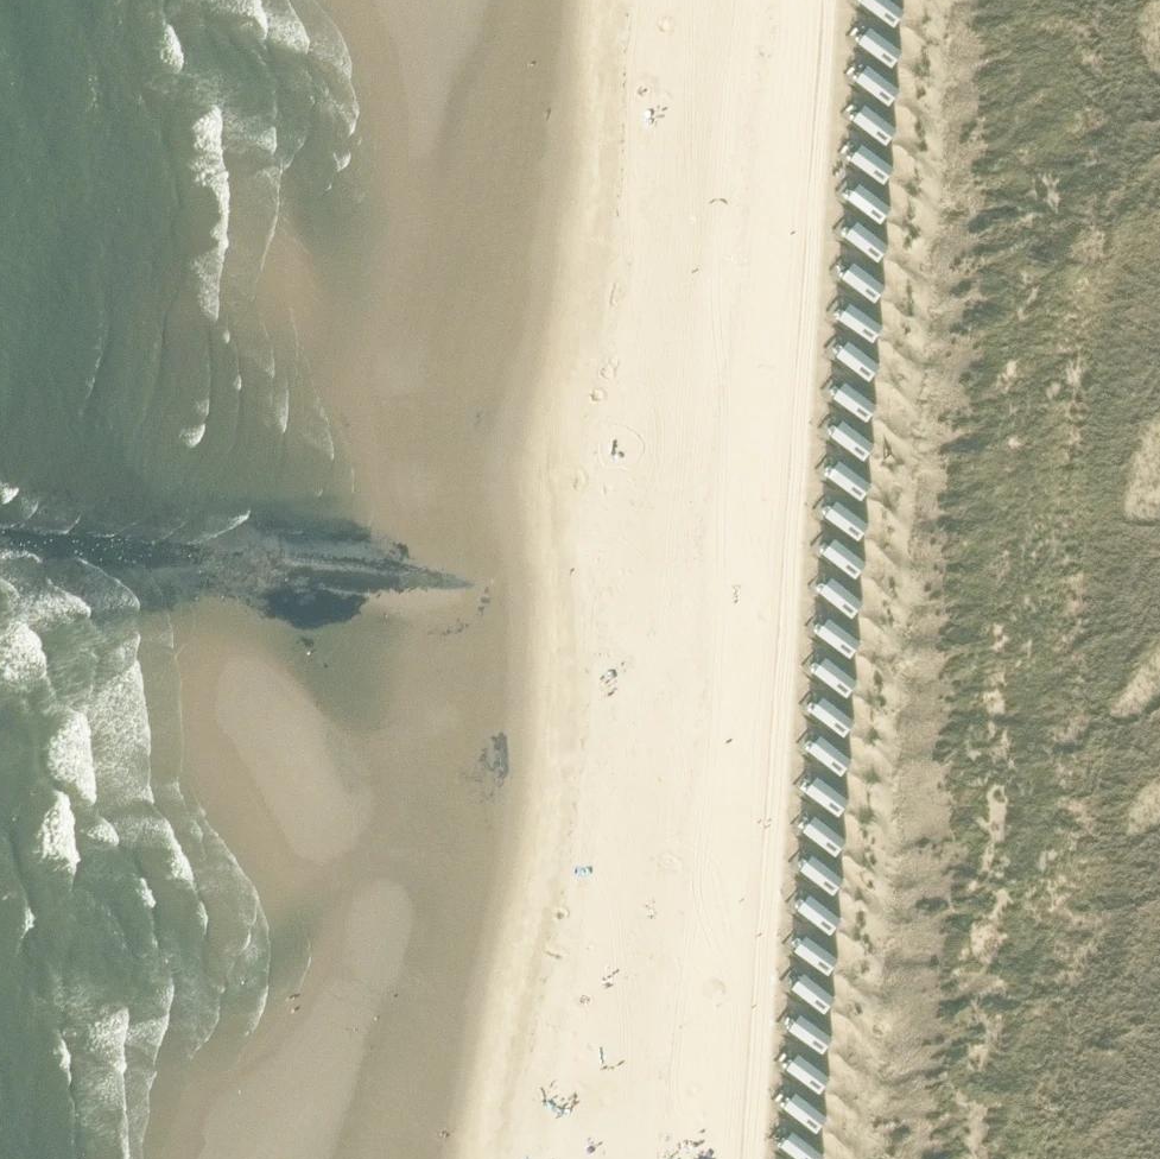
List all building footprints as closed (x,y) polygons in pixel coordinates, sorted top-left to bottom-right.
[(924,17),(885,1),(877,20),(916,36),(924,17)] [(920,57),(882,41),(874,60),(913,75),(920,57)] [(918,96),(879,81),(872,99),(911,115),(918,96)] [(916,136),(877,120),(869,139),(908,154),(916,136)] [(914,173),(875,157),(867,175),(906,191),(914,173)] [(910,213),(871,198),(864,216),(902,232),(910,213)] [(907,252),(868,236),(861,255),(899,270),(907,252)] [(904,300),(865,285),(857,303),(896,319),(904,300)] [(902,334),(863,318),(856,337),(894,353),(902,334)] [(899,374),(860,358),(852,377),(891,392),(899,374)] [(895,412),(856,396),(849,415),(888,431),(895,412)] [(892,450),(854,435),(846,453),(885,469),(892,450)] [(891,490),(852,475),(844,493),(883,509),(891,490)] [(888,532),(849,516),(841,535),(880,551),(888,532)] [(887,568),(848,552),(841,570),(879,586),(887,568)] [(881,606),(843,590),(835,608),(874,624),(881,606)] [(879,646),(840,630),(833,649),(871,664),(879,646)] [(876,686),(837,670),(829,689),(868,704),(876,686)] [(873,727),(834,711),(827,730),(865,745),(873,727)] [(870,769),(831,754),(824,772),(862,788),(870,769)] [(867,813),(828,797),(821,816),(859,831),(867,813)] [(864,847),(826,831),(818,850),(857,865),(864,847)] [(862,885),(823,869),(816,887),(854,903),(862,885)] [(860,922),(821,906),(814,924),(852,940),(860,922)] [(856,963),(818,947),(810,966),(849,981),(856,963)] [(854,1000),(815,984),(808,1003),(847,1018),(854,1000)] [(851,1044),(812,1028),(805,1047),(843,1063),(851,1044)] [(848,1082),(810,1066),(802,1084),(841,1100),(848,1082)] [(784,1108),(815,1133),(827,1118),(795,1093),(784,1108)] [(797,1158),(821,1158),(824,1156),(792,1131),(781,1146),(797,1158)]
